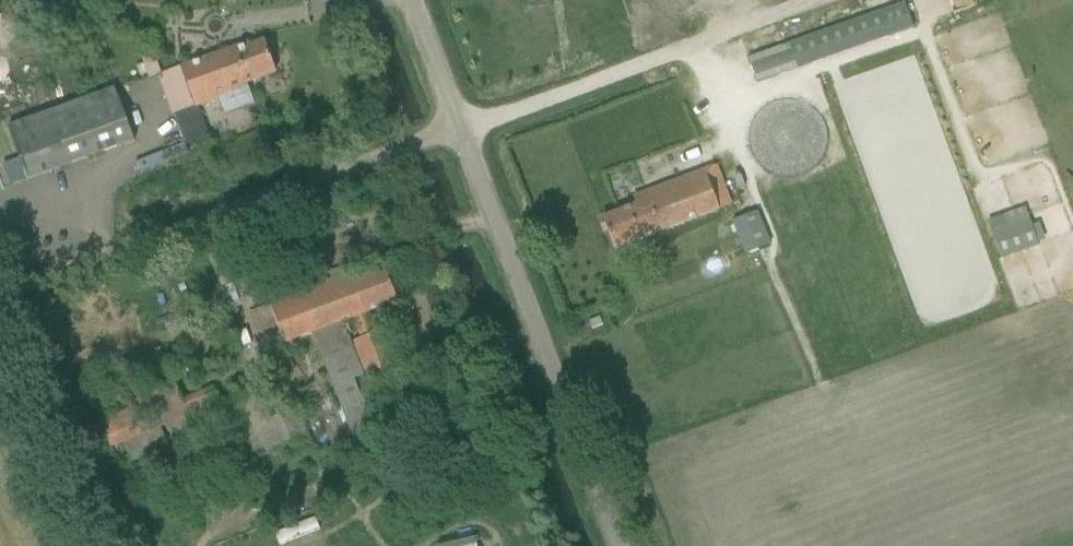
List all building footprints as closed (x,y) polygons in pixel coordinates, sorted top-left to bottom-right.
[(905,3),(789,44),(798,69),(914,29),(905,3)] [(195,107),(218,98),(225,116),(255,105),(248,84),(276,74),(264,41),(250,46),(249,43),(229,51),(180,68),(162,74),(154,52),(142,57),(150,79),(158,76),(173,115),(195,107)] [(135,142),(115,91),(8,132),(28,183),(135,142)] [(719,166),(665,186),(645,193),(648,201),(603,218),(615,250),(636,242),(734,206),(719,166)] [(737,235),(763,224),(758,212),(732,222),(737,235)] [(1030,220),(992,233),(997,246),(1008,242),(1012,256),(1039,247),(1030,220)] [(262,352),(279,346),(283,354),(286,353),(305,346),(316,341),(358,452),(388,441),(345,324),(353,320),(361,339),(353,343),(371,391),(383,386),(403,379),(385,330),(377,333),(369,313),(398,302),(386,270),(354,282),(351,275),(331,283),(248,312),(262,352)] [(119,468),(229,424),(214,388),(182,400),(163,353),(125,369),(139,405),(100,421),(119,468)] [(249,463),(310,441),(299,410),(288,414),(277,384),(227,402),(249,463)] [(275,534),(280,545),(320,531),(316,519),(275,534)]
